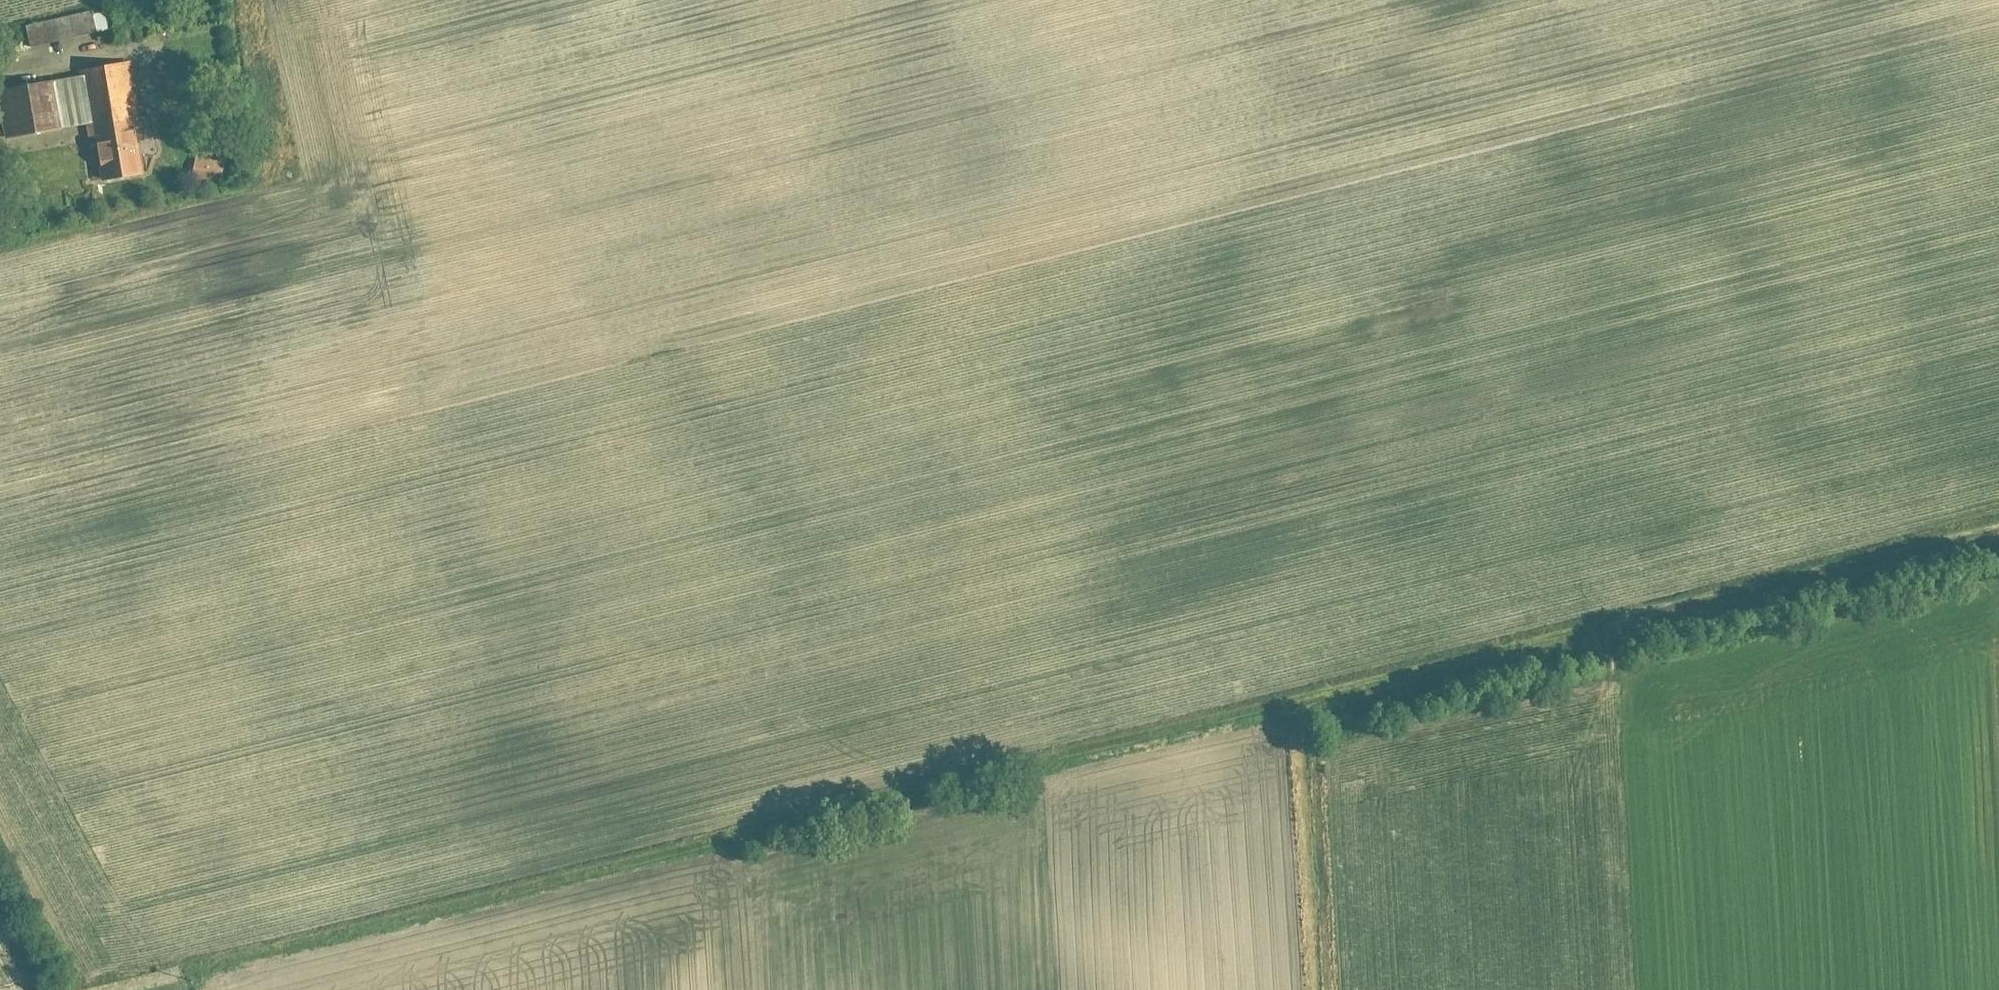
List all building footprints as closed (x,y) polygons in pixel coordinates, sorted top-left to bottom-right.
[(8,96),(14,142),(96,131),(104,184),(156,177),(141,65),(89,72),(90,84),(8,96)]
